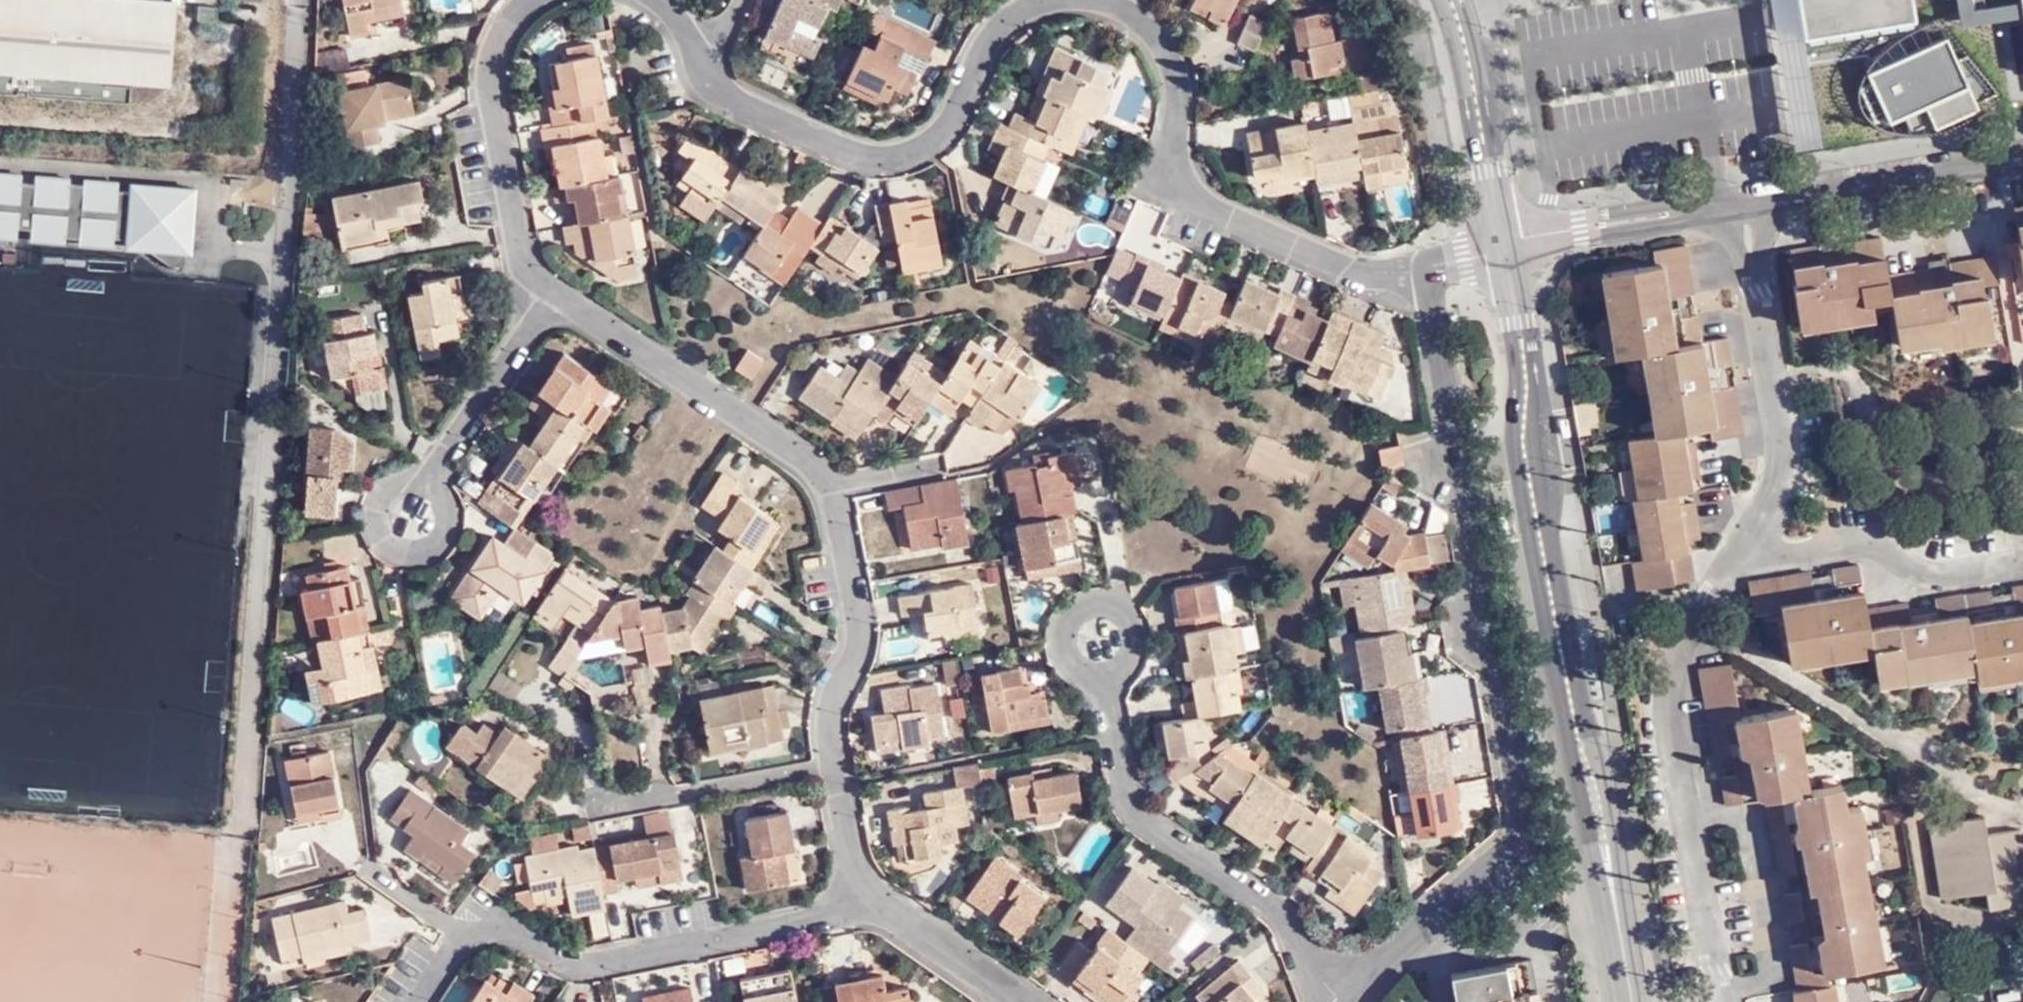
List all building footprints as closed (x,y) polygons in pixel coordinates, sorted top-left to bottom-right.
[(177,4),(127,0),(0,0),(0,91),(132,100),(133,85),(171,88),(177,4)] [(352,29),(372,26),(369,8),(406,1),(406,0),(347,0),(352,29)] [(815,32),(830,0),(781,0),(768,28),(789,37),(793,27),(813,36),(815,32)] [(873,4),(863,0),(861,0),(856,10),(869,17),(873,4)] [(944,32),(953,9),(933,0),(886,0),(883,7),(944,32)] [(1198,5),(1216,13),(1214,17),(1230,24),(1240,0),(1200,0),(1198,5)] [(1334,1),(1340,13),(1351,8),(1347,0),(1336,0),(1334,1)] [(1810,38),(1918,20),(1915,0),(1803,0),(1810,38)] [(1323,64),(1342,61),(1338,35),(1331,36),(1326,5),(1290,12),(1297,52),(1289,54),(1292,74),(1324,68),(1323,64)] [(1253,46),(1266,17),(1242,6),(1229,35),(1253,46)] [(867,82),(890,93),(895,80),(903,83),(909,85),(917,69),(918,67),(897,57),(905,41),(929,52),(937,36),(889,14),(876,44),(865,39),(849,74),(857,79),(859,76),(868,80),(867,82)] [(822,36),(815,32),(813,36),(793,27),(789,37),(788,40),(815,53),(822,36)] [(1955,80),(1935,35),(1857,70),(1878,116),(1955,80)] [(571,43),(572,54),(599,49),(597,39),(571,43)] [(1108,65),(1058,42),(1045,68),(1052,71),(1044,89),(1051,92),(1078,104),(1085,107),(1093,110),(1106,81),(1102,79),(1108,65)] [(345,43),(316,48),(315,69),(349,62),(345,43)] [(553,102),(556,118),(591,111),(598,111),(609,109),(599,49),(572,54),(561,56),(566,81),(558,83),(561,101),(553,102)] [(553,57),(558,83),(566,81),(561,56),(553,57)] [(343,84),(354,141),(384,135),(381,116),(389,114),(387,105),(417,100),(412,71),(375,78),(372,61),(340,68),(343,84)] [(1344,69),(1342,61),(1323,64),(1324,68),(1324,73),(1344,69)] [(1984,61),(1967,68),(1978,94),(1996,86),(1984,61)] [(1378,84),(1385,82),(1380,66),(1359,69),(1362,87),(1371,85),(1378,84)] [(887,99),(890,93),(867,82),(868,80),(859,76),(857,79),(849,74),(845,82),(885,101),(886,101),(887,99)] [(1110,83),(1106,81),(1093,110),(1096,112),(1110,83)] [(1378,85),(1380,95),(1392,93),(1390,83),(1378,85)] [(1354,124),(1397,118),(1374,99),(1380,98),(1380,95),(1378,85),(1378,84),(1371,85),(1362,87),(1348,90),(1353,117),(1354,124)] [(1040,118),(1051,92),(1044,89),(1032,115),(1040,118)] [(1032,115),(1021,110),(1014,124),(1060,144),(1078,104),(1051,92),(1040,118),(1032,115)] [(1066,147),(1085,107),(1078,104),(1060,144),(1066,147)] [(598,150),(591,111),(556,118),(544,120),(547,140),(555,139),(558,157),(561,179),(608,169),(605,149),(598,150)] [(598,111),(591,111),(598,150),(605,149),(598,111)] [(1000,148),(990,168),(1006,175),(1030,187),(1045,153),(1042,152),(1047,139),(1014,124),(998,117),(987,141),(1000,148)] [(1361,161),(1356,135),(1354,124),(1353,117),(1306,125),(1312,168),(1314,177),(1329,176),(1327,166),(1361,161)] [(1397,118),(1354,124),(1356,135),(1399,128),(1397,118)] [(1306,125),(1305,119),(1245,129),(1252,172),(1269,169),(1270,176),(1312,168),(1306,125)] [(718,197),(724,188),(741,162),(691,127),(681,141),(696,152),(681,175),(700,189),(698,192),(714,203),(718,197)] [(1399,128),(1356,135),(1361,161),(1362,169),(1362,171),(1365,184),(1381,181),(1381,178),(1380,174),(1380,173),(1379,163),(1404,159),(1399,128)] [(550,159),(558,157),(555,139),(547,140),(550,159)] [(608,169),(616,168),(612,147),(605,149),(608,169)] [(1030,187),(1039,191),(1054,158),(1045,153),(1030,187)] [(1407,174),(1404,159),(1379,163),(1380,173),(1380,174),(1381,178),(1407,174)] [(1362,169),(1361,161),(1327,166),(1329,176),(1362,169)] [(766,178),(741,162),(724,188),(748,206),(763,216),(765,214),(775,199),(790,176),(775,166),(766,178)] [(575,190),(579,214),(622,207),(617,184),(624,184),(621,167),(616,168),(608,169),(561,179),(554,180),(556,194),(575,190)] [(197,184),(134,179),(134,187),(120,185),(121,178),(85,176),(85,181),(71,179),(72,174),(37,172),(36,180),(22,178),(23,171),(0,169),(0,238),(18,239),(19,223),(33,224),(32,240),(67,242),(68,233),(81,235),(81,244),(116,246),(117,233),(130,235),(129,247),(192,252),(197,184)] [(425,174),(337,191),(347,245),(385,237),(384,231),(394,229),(392,219),(426,213),(424,199),(429,198),(425,174)] [(707,213),(714,203),(698,192),(700,189),(681,175),(671,189),(707,213)] [(1039,191),(1030,187),(1006,175),(999,190),(1004,192),(993,217),(998,219),(1000,216),(1016,223),(1014,227),(1034,236),(1039,225),(1053,230),(1054,229),(1060,231),(1071,205),(1039,191)] [(1382,188),(1381,181),(1365,184),(1366,190),(1382,188)] [(1408,182),(1387,185),(1389,199),(1410,195),(1408,182)] [(622,207),(628,206),(624,184),(617,184),(622,207)] [(742,214),(748,206),(724,188),(718,197),(742,214)] [(929,192),(907,196),(909,202),(930,198),(929,192)] [(906,193),(889,196),(895,230),(896,233),(900,256),(939,250),(930,198),(909,202),(907,196),(906,193)] [(1147,200),(1137,195),(1132,206),(1142,210),(1147,200)] [(881,233),(895,230),(889,196),(875,198),(878,215),(868,217),(858,230),(843,220),(837,228),(823,216),(808,238),(820,247),(825,241),(838,250),(835,256),(855,270),(881,233)] [(781,225),(765,214),(763,216),(744,244),(760,255),(785,272),(808,238),(823,216),(824,214),(800,197),(791,210),(781,225)] [(781,225),(791,210),(775,199),(765,214),(781,225)] [(628,206),(622,207),(579,214),(565,217),(569,236),(577,235),(578,245),(600,260),(611,255),(606,264),(637,259),(628,206)] [(1142,210),(1132,206),(1128,217),(1137,222),(1142,210)] [(2022,275),(2022,208),(2015,210),(2020,244),(2018,244),(2022,275)] [(843,220),(828,209),(824,214),(823,216),(837,228),(843,220)] [(323,212),(306,211),(305,238),(321,239),(323,212)] [(1048,242),(1053,230),(1039,225),(1034,236),(1048,242)] [(1819,248),(1789,253),(1795,285),(1792,285),(1798,324),(1820,320),(1819,315),(1851,310),(1851,314),(1892,307),(1899,346),(1938,339),(1937,335),(1968,330),(1969,334),(1992,330),(1986,295),(1984,294),(1978,261),(1948,265),(1949,269),(1930,273),(1929,269),(1886,277),(1880,239),(1838,245),(1839,250),(1820,253),(1819,248)] [(820,247),(835,256),(838,250),(825,241),(820,247)] [(1692,555),(1687,555),(1685,543),(1700,541),(1694,504),(1679,507),(1677,495),(1693,492),(1690,481),(1701,479),(1695,443),(1685,444),(1683,434),(1710,428),(1712,441),(1744,436),(1736,388),(1734,388),(1730,368),(1732,368),(1729,340),(1702,344),(1697,317),(1695,317),(1691,297),(1694,296),(1686,247),(1653,252),(1656,265),(1603,274),(1617,358),(1643,353),(1657,437),(1629,441),(1635,470),(1640,500),(1635,500),(1640,531),(1645,562),(1635,563),(1639,592),(1677,586),(1676,584),(1695,581),(1692,555)] [(1163,310),(1181,269),(1164,262),(1162,267),(1146,260),(1149,255),(1136,249),(1123,280),(1135,285),(1130,296),(1163,310)] [(939,250),(900,256),(901,265),(940,258),(939,250)] [(782,277),(785,272),(760,255),(757,260),(782,277)] [(1223,286),(1181,269),(1163,310),(1160,318),(1175,324),(1178,321),(1215,337),(1232,302),(1218,296),(1223,286)] [(429,288),(413,290),(425,355),(446,351),(444,335),(464,332),(461,315),(471,313),(464,271),(428,277),(429,288)] [(1279,292),(1244,276),(1233,300),(1232,302),(1227,312),(1273,332),(1278,320),(1291,293),(1281,288),(1279,292)] [(1307,298),(1292,291),(1291,293),(1278,320),(1273,332),(1271,338),(1308,355),(1326,316),(1311,309),(1304,306),(1307,299),(1307,298)] [(1315,304),(1307,299),(1304,306),(1311,309),(1315,304)] [(367,308),(329,316),(340,371),(364,388),(391,381),(386,358),(378,359),(375,345),(378,343),(374,325),(370,325),(367,308)] [(1304,363),(1341,379),(1366,324),(1329,309),(1326,316),(1308,355),(1304,363)] [(1382,332),(1366,324),(1341,379),(1376,395),(1391,361),(1389,361),(1391,357),(1390,349),(1377,342),(1382,332)] [(1000,356),(1006,359),(1018,340),(1013,336),(1000,356)] [(976,402),(1000,366),(987,358),(977,372),(964,363),(977,343),(972,340),(970,342),(959,359),(948,375),(943,383),(932,399),(951,413),(964,394),(976,402)] [(959,359),(970,342),(967,340),(956,356),(959,359)] [(764,354),(748,343),(736,361),(752,373),(764,354)] [(543,386),(597,423),(601,426),(615,406),(607,401),(619,384),(569,349),(543,386)] [(943,383),(948,375),(913,353),(908,360),(943,383)] [(872,415),(898,374),(868,354),(859,369),(847,361),(838,374),(821,363),(799,395),(833,417),(831,421),(857,438),(872,415)] [(943,383),(908,360),(898,374),(872,415),(886,424),(893,414),(897,408),(918,420),(932,399),(943,383)] [(1040,385),(1004,361),(1000,366),(976,402),(968,415),(981,424),(990,413),(993,408),(1011,420),(1019,417),(1031,398),(1040,385)] [(633,394),(619,384),(607,401),(615,406),(622,411),(633,394)] [(1046,389),(1040,385),(1031,398),(1037,403),(1046,389)] [(570,465),(597,423),(543,386),(533,400),(551,413),(533,439),(570,465)] [(913,427),(918,420),(897,408),(893,414),(913,427)] [(1007,424),(1011,420),(993,408),(990,413),(1007,424)] [(337,457),(351,458),(353,431),(334,420),(315,433),(309,514),(332,508),(337,457)] [(486,498),(520,521),(539,493),(547,499),(570,465),(533,439),(531,437),(508,471),(505,470),(486,498)] [(1398,463),(1396,443),(1374,447),(1377,465),(1398,463)] [(1014,488),(1020,520),(1069,509),(1074,508),(1071,492),(1060,494),(1059,488),(1075,484),(1069,451),(1045,455),(1046,462),(1032,465),(1031,461),(1005,466),(1009,488),(1014,488)] [(1626,502),(1635,500),(1640,500),(1635,470),(1622,473),(1626,502)] [(739,481),(726,473),(706,504),(718,512),(739,481)] [(478,492),(482,479),(462,474),(459,487),(478,492)] [(956,476),(884,491),(887,507),(903,504),(911,549),(943,544),(943,547),(968,542),(956,476)] [(735,533),(726,546),(752,564),(763,550),(755,545),(776,513),(745,492),(723,524),(735,533)] [(1404,526),(1370,503),(1347,540),(1341,549),(1366,565),(1372,556),(1375,552),(1392,562),(1392,569),(1396,569),(1402,567),(1427,563),(1422,535),(1421,533),(1407,535),(1407,543),(1400,544),(1395,540),(1400,532),(1404,526)] [(1069,509),(1020,520),(1017,520),(1027,573),(1079,562),(1069,509)] [(784,519),(776,513),(755,545),(763,550),(784,519)] [(551,557),(557,547),(520,521),(508,539),(503,546),(491,538),(454,593),(482,612),(496,591),(492,588),(499,578),(503,581),(525,596),(551,557)] [(495,530),(491,538),(503,546),(508,539),(495,530)] [(1629,533),(1635,563),(1645,562),(1640,531),(1629,533)] [(1407,535),(1400,532),(1395,540),(1400,544),(1407,543),(1407,535)] [(1442,532),(1422,535),(1427,563),(1446,559),(1442,532)] [(770,576),(752,564),(726,546),(719,542),(696,575),(698,576),(731,599),(745,579),(761,590),(770,576)] [(551,557),(560,562),(566,553),(557,547),(551,557)] [(303,588),(314,639),(318,638),(363,628),(357,605),(369,603),(364,575),(352,577),(349,564),(310,572),(313,586),(303,588)] [(564,609),(593,628),(615,597),(569,566),(543,603),(544,604),(560,615),(564,609)] [(2018,675),(2022,674),(2022,586),(2012,588),(2012,590),(1993,594),(1992,591),(1936,600),(1937,603),(1912,608),(1910,605),(1868,612),(1860,566),(1833,570),(1833,573),(1813,576),(1812,573),(1750,585),(1755,618),(1783,613),(1792,664),(1874,651),(1879,683),(1907,678),(1908,680),(1949,674),(1948,666),(1975,662),(1977,669),(1979,681),(2018,675)] [(1402,567),(1396,569),(1401,592),(1407,592),(1402,567)] [(1396,569),(1392,569),(1349,578),(1354,603),(1359,632),(1373,629),(1397,625),(1412,622),(1407,592),(1401,592),(1396,569)] [(738,604),(731,599),(698,576),(684,588),(689,593),(680,603),(659,607),(667,645),(689,641),(692,634),(706,641),(726,614),(730,617),(738,604)] [(496,591),(503,581),(499,578),(492,588),(496,591)] [(1176,630),(1186,628),(1205,625),(1202,610),(1218,608),(1213,578),(1173,584),(1178,613),(1173,614),(1176,630)] [(1341,605),(1354,603),(1349,578),(1338,580),(1341,605)] [(969,582),(896,595),(899,614),(921,611),(925,638),(944,635),(943,628),(976,622),(969,582)] [(667,645),(659,607),(658,600),(637,603),(635,592),(615,597),(593,628),(587,637),(622,630),(624,641),(645,637),(648,653),(668,650),(667,645)] [(543,603),(536,613),(554,625),(560,615),(544,604),(543,603)] [(1226,621),(1205,625),(1186,628),(1191,657),(1174,660),(1177,677),(1183,676),(1221,669),(1234,668),(1231,654),(1227,629),(1226,621)] [(1336,621),(1325,623),(1327,637),(1339,636),(1336,621)] [(1398,630),(1397,625),(1373,629),(1374,634),(1398,630)] [(363,628),(318,638),(324,664),(307,668),(314,701),(373,688),(364,647),(373,645),(369,627),(363,628)] [(1239,627),(1227,629),(1231,654),(1242,652),(1239,627)] [(1375,685),(1407,679),(1403,654),(1398,630),(1374,634),(1352,638),(1362,687),(1375,685)] [(1035,631),(1017,634),(1018,642),(1037,639),(1035,631)] [(550,660),(564,669),(583,641),(570,632),(550,660)] [(1343,642),(1343,635),(1339,636),(1327,637),(1330,652),(1338,651),(1343,642)] [(375,645),(373,645),(364,647),(373,688),(383,686),(375,645)] [(1409,653),(1403,654),(1407,679),(1414,678),(1409,653)] [(945,715),(963,714),(959,657),(940,658),(945,715)] [(1698,668),(1713,753),(1732,750),(1735,773),(1720,775),(1725,804),(1766,797),(1779,873),(1797,870),(1801,890),(1783,893),(1789,921),(1806,918),(1810,941),(1789,944),(1797,988),(1792,989),(1794,1001),(1840,1001),(1836,981),(1829,983),(1827,971),(1885,960),(1874,902),(1872,902),(1864,853),(1870,852),(1861,804),(1848,806),(1843,782),(1811,788),(1796,706),(1740,716),(1730,662),(1698,668)] [(1949,674),(1977,669),(1975,662),(1948,666),(1949,674)] [(585,675),(569,664),(565,670),(576,678),(581,681),(585,675)] [(979,677),(989,732),(1008,729),(1006,723),(1045,715),(1043,698),(1038,699),(1037,692),(1028,693),(1026,682),(1021,683),(1018,665),(995,670),(996,674),(979,677)] [(1236,667),(1234,668),(1221,669),(1225,692),(1233,690),(1239,688),(1236,667)] [(515,696),(523,681),(496,668),(488,683),(515,696)] [(576,678),(565,670),(564,669),(559,677),(570,685),(576,678)] [(1178,714),(1196,711),(1203,709),(1235,704),(1233,690),(1225,692),(1221,669),(1183,676),(1186,698),(1176,699),(1178,714)] [(2020,687),(2018,675),(1979,681),(1981,693),(2020,687)] [(1407,679),(1375,685),(1383,727),(1398,725),(1420,721),(1416,693),(1422,691),(1427,690),(1425,676),(1414,678),(1407,679)] [(771,682),(699,695),(709,745),(747,737),(748,744),(782,738),(771,682)] [(879,713),(866,715),(873,753),(926,743),(925,737),(943,734),(933,683),(906,688),(904,685),(875,691),(879,713)] [(441,685),(431,687),(432,696),(443,693),(441,685)] [(1428,730),(1422,691),(1416,693),(1420,721),(1398,725),(1399,735),(1428,730)] [(1207,730),(1203,709),(1196,711),(1199,731),(1204,731),(1207,730)] [(283,711),(273,711),(271,731),(283,728),(283,711)] [(1199,731),(1196,711),(1178,714),(1158,717),(1165,746),(1169,762),(1162,767),(1171,779),(1178,774),(1207,754),(1204,731),(1199,731)] [(448,737),(511,785),(524,768),(537,777),(554,756),(506,719),(500,728),(485,717),(478,726),(464,716),(448,737)] [(1156,748),(1165,746),(1158,717),(1149,718),(1156,748)] [(410,731),(397,722),(384,741),(377,752),(386,758),(393,748),(396,749),(410,731)] [(1357,723),(1351,729),(1368,741),(1373,734),(1357,723)] [(1440,728),(1433,729),(1440,766),(1446,764),(1440,728)] [(1405,785),(1407,791),(1449,783),(1446,764),(1440,766),(1433,729),(1428,730),(1399,735),(1397,736),(1405,785)] [(1251,756),(1227,740),(1217,747),(1250,769),(1252,766),(1265,747),(1259,743),(1251,756)] [(1231,797),(1250,769),(1217,747),(1207,754),(1178,774),(1204,792),(1206,787),(1210,783),(1231,797)] [(310,752),(295,754),(289,756),(298,809),(324,804),(326,814),(326,816),(343,813),(332,748),(310,752)] [(947,765),(951,786),(921,791),(923,806),(915,807),(916,811),(905,813),(904,804),(884,807),(891,842),(900,841),(903,858),(938,852),(936,842),(954,839),(951,824),(965,822),(957,785),(977,782),(974,767),(972,760),(947,765)] [(993,784),(989,764),(974,767),(977,782),(978,786),(993,784)] [(1289,792),(1252,766),(1250,769),(1231,797),(1228,802),(1221,813),(1257,837),(1259,834),(1289,792)] [(524,795),(537,777),(524,768),(511,785),(524,795)] [(1045,768),(1027,771),(1029,777),(1046,773),(1045,768)] [(424,770),(416,779),(433,791),(440,781),(424,770)] [(1029,777),(1027,771),(1003,776),(1011,815),(1032,811),(1052,807),(1076,802),(1070,770),(1046,773),(1029,777)] [(1449,783),(1407,791),(1410,808),(1414,835),(1451,828),(1446,800),(1453,800),(1456,799),(1453,782),(1449,783)] [(1228,802),(1231,797),(1210,783),(1206,787),(1228,802)] [(1405,785),(1385,788),(1387,794),(1407,791),(1405,785)] [(444,859),(460,870),(475,849),(460,839),(469,827),(410,786),(391,813),(414,829),(403,843),(419,854),(425,846),(431,850),(444,859)] [(1390,811),(1410,808),(1407,791),(1387,794),(1390,811)] [(1310,849),(1331,819),(1289,792),(1259,834),(1275,844),(1283,831),(1292,837),(1310,849)] [(1458,827),(1453,800),(1446,800),(1451,828),(1458,827)] [(301,819),(326,814),(324,804),(298,809),(301,819)] [(1054,817),(1052,807),(1032,811),(1033,820),(1054,817)] [(786,810),(780,811),(784,830),(789,829),(786,810)] [(784,830),(780,811),(745,818),(752,854),(740,856),(746,888),(788,881),(783,857),(779,858),(778,851),(782,850),(793,849),(789,829),(784,830)] [(736,813),(739,848),(746,848),(743,812),(736,813)] [(1984,891),(2004,887),(2007,905),(2022,903),(2022,862),(2020,846),(1989,851),(1986,835),(1983,816),(1929,825),(1941,898),(1984,891)] [(568,821),(570,839),(590,837),(588,819),(568,821)] [(1372,847),(1331,819),(1310,849),(1304,857),(1298,865),(1355,904),(1380,867),(1365,858),(1372,847)] [(1393,832),(1381,824),(1377,829),(1389,838),(1393,832)] [(674,829),(593,845),(602,891),(618,888),(617,876),(635,872),(680,864),(674,829)] [(555,830),(528,836),(532,853),(558,847),(555,830)] [(2017,830),(1986,835),(1989,851),(2020,846),(2017,830)] [(1304,857),(1310,849),(1292,837),(1286,845),(1304,857)] [(605,906),(602,891),(593,845),(577,849),(576,843),(558,847),(532,853),(525,854),(531,886),(543,884),(545,895),(570,890),(575,912),(605,906)] [(425,858),(431,850),(425,846),(419,854),(425,858)] [(938,852),(903,858),(904,863),(939,857),(938,852)] [(996,914),(994,917),(1015,931),(1039,895),(1015,877),(1017,873),(989,854),(961,894),(976,904),(978,902),(996,914)] [(454,879),(460,870),(444,859),(438,867),(454,879)] [(680,864),(635,872),(637,884),(682,875),(680,864)] [(492,865),(488,871),(502,882),(507,876),(492,865)] [(1184,911),(1170,902),(1162,897),(1159,901),(1142,889),(1147,882),(1123,866),(1099,902),(1128,922),(1117,939),(1141,955),(1158,966),(1169,950),(1162,945),(1141,931),(1150,917),(1171,932),(1184,911)] [(488,871),(481,880),(496,891),(502,882),(488,871)] [(1149,878),(1147,882),(1142,889),(1159,901),(1162,897),(1170,902),(1175,894),(1149,878)] [(543,884),(531,886),(514,890),(516,897),(529,907),(535,905),(533,897),(545,895),(543,884)] [(1987,908),(2007,905),(2004,887),(1984,891),(1987,908)] [(349,892),(277,909),(287,951),(374,929),(367,901),(352,905),(349,892)] [(976,904),(994,917),(996,914),(978,902),(976,904)] [(1088,919),(1076,910),(1070,918),(1083,927),(1088,919)] [(1162,945),(1171,932),(1150,917),(1141,931),(1162,945)] [(1101,928),(1084,951),(1071,942),(1053,968),(1065,976),(1071,969),(1091,983),(1086,991),(1102,1001),(1116,1001),(1135,975),(1130,971),(1141,955),(1117,939),(1101,928)] [(1186,961),(1191,966),(1213,946),(1208,942),(1186,961)] [(1445,966),(1450,996),(1460,995),(1461,1001),(1536,1001),(1528,952),(1445,966)] [(1251,979),(1232,957),(1206,978),(1194,989),(1188,994),(1195,1001),(1253,1001),(1246,994),(1241,988),(1251,979)] [(907,1000),(902,976),(881,980),(878,966),(830,975),(832,986),(835,1001),(896,1001),(907,1000)] [(740,979),(745,1001),(796,1001),(790,969),(740,979)] [(511,973),(508,978),(497,970),(492,977),(484,971),(463,1001),(522,1001),(532,986),(511,973)] [(1191,986),(1194,989),(1206,978),(1203,975),(1191,986)] [(1256,985),(1251,979),(1241,988),(1246,994),(1256,985)] [(832,986),(813,989),(815,1001),(835,1001),(832,986)] [(643,997),(644,1001),(695,1001),(692,987),(643,997)]
